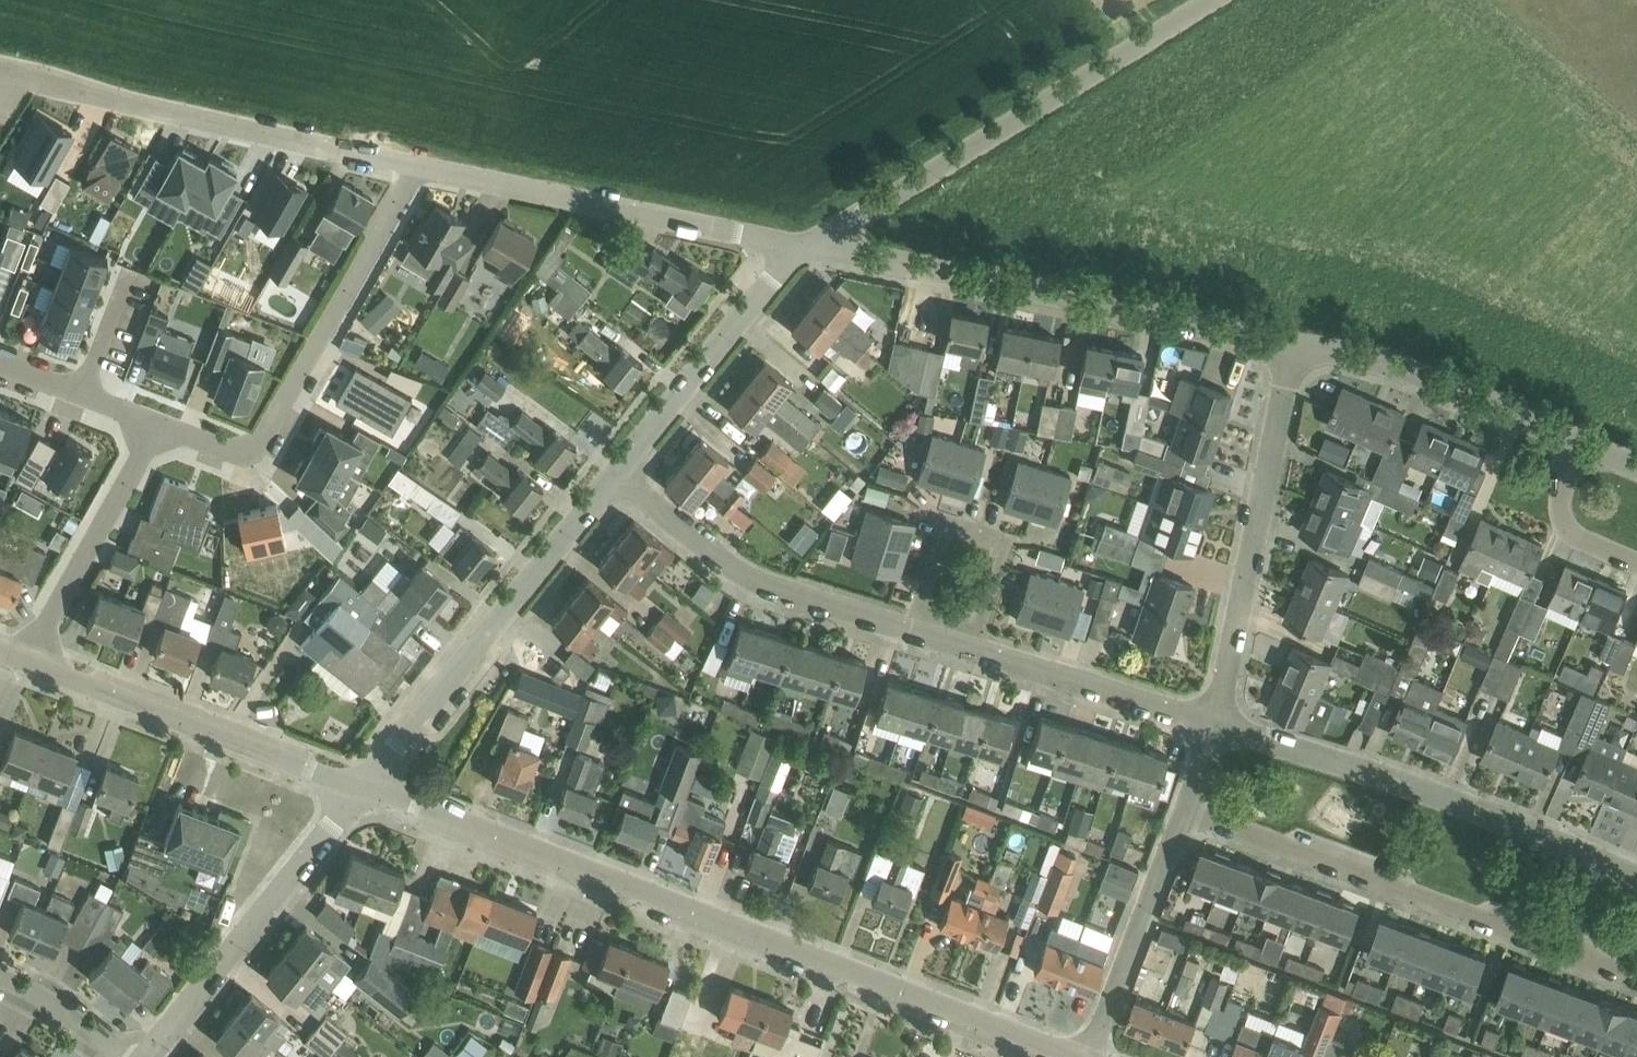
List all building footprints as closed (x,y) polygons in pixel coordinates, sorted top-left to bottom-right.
[(73,133),(41,116),(14,160),(46,178),(73,133)] [(111,132),(95,160),(123,176),(139,148),(111,132)] [(156,155),(133,195),(149,204),(154,194),(180,209),(210,156),(210,155),(205,163),(195,157),(197,154),(184,147),(182,150),(179,148),(171,163),(156,155)] [(205,225),(221,234),(243,194),(228,186),(237,171),(234,169),(236,166),(223,159),(221,162),(210,156),(180,209),(181,209),(185,202),(211,216),(205,225)] [(277,172),(254,213),(282,229),(306,189),(277,172)] [(55,209),(70,181),(56,173),(40,201),(55,209)] [(316,227),(344,244),(354,227),(355,228),(373,198),(343,180),(325,210),(326,210),(316,227)] [(74,218),(112,205),(107,190),(92,195),(88,185),(66,193),(74,218)] [(10,217),(27,223),(31,210),(14,204),(10,217)] [(424,280),(441,291),(442,291),(455,268),(473,238),(458,229),(463,220),(436,204),(425,224),(421,222),(409,242),(437,258),(424,280)] [(50,211),(42,207),(34,223),(42,227),(50,211)] [(238,230),(247,236),(256,221),(247,215),(238,230)] [(497,272),(510,279),(535,238),(501,218),(484,246),(504,258),(497,272)] [(8,232),(20,237),(23,228),(11,224),(8,232)] [(15,267),(26,240),(8,233),(1,249),(0,248),(0,262),(15,267)] [(271,272),(286,281),(308,243),(293,235),(271,272)] [(26,252),(34,255),(38,244),(30,241),(26,252)] [(62,266),(99,280),(108,258),(71,243),(62,266)] [(590,287),(569,272),(571,268),(564,262),(567,256),(561,251),(553,247),(535,271),(579,302),(590,287)] [(714,277),(705,271),(689,260),(685,266),(655,247),(652,253),(639,273),(648,278),(652,272),(674,287),(664,302),(683,314),(693,300),(698,302),(714,277)] [(22,263),(30,266),(34,255),(26,252),(22,263)] [(187,272),(181,281),(196,290),(202,281),(212,263),(197,254),(187,272)] [(54,287),(91,301),(99,280),(62,266),(54,287)] [(436,299),(452,308),(470,277),(455,268),(442,291),(441,291),(436,299)] [(568,317),(579,302),(535,271),(558,287),(548,301),(568,317)] [(828,281),(810,304),(837,326),(864,348),(874,336),(847,314),(855,303),(828,281)] [(16,297),(24,300),(28,289),(20,286),(16,297)] [(46,308),(83,322),(91,301),(54,287),(46,308)] [(549,306),(545,293),(533,297),(536,310),(549,306)] [(12,308),(20,311),(24,300),(16,297),(12,308)] [(232,306),(227,304),(226,304),(218,325),(224,327),(232,306)] [(791,327),(800,333),(818,348),(827,338),(844,352),(845,350),(866,367),(874,357),(863,348),(864,348),(837,326),(810,304),(791,327)] [(375,332),(388,318),(375,305),(361,319),(375,332)] [(50,335),(75,345),(83,322),(46,308),(37,330),(42,332),(50,335)] [(167,315),(150,308),(136,345),(152,351),(145,369),(177,381),(193,338),(163,327),(167,315)] [(952,311),(946,341),(964,345),(961,361),(976,364),(979,348),(980,348),(986,318),(952,311)] [(239,405),(247,408),(264,363),(246,356),(252,340),(234,333),(234,331),(224,327),(218,325),(205,360),(225,367),(215,396),(222,399),(221,403),(238,409),(239,405)] [(1022,377),(1025,365),(1031,331),(1004,325),(997,358),(998,358),(995,371),(1022,377)] [(589,326),(578,340),(605,362),(600,368),(624,387),(643,363),(619,344),(616,348),(589,326)] [(1041,369),(1038,380),(1049,382),(1051,369),(1052,369),(1059,337),(1031,331),(1025,365),(1041,369)] [(37,344),(46,347),(50,335),(42,332),(37,344)] [(353,338),(344,335),(338,345),(339,346),(360,354),(366,344),(368,339),(355,334),(353,338)] [(919,391),(929,348),(893,341),(888,368),(919,391)] [(393,342),(387,353),(399,359),(405,349),(393,342)] [(1087,342),(1080,375),(1081,375),(1079,388),(1105,393),(1107,380),(1108,380),(1115,348),(1087,342)] [(1203,365),(1207,351),(1195,347),(1191,361),(1203,365)] [(944,351),(929,348),(919,391),(935,394),(941,363),(943,357),(944,351)] [(1122,397),(1131,398),(1132,399),(1133,397),(1135,386),(1136,386),(1142,354),(1115,348),(1108,380),(1124,384),(1122,397)] [(437,359),(430,371),(441,379),(449,366),(437,359)] [(823,428),(781,394),(792,381),(765,359),(746,381),(773,404),(811,434),(815,438),(823,428)] [(413,398),(356,365),(336,401),(393,433),(413,398)] [(507,385),(486,369),(475,383),(495,399),(507,385)] [(398,385),(412,393),(421,378),(406,372),(398,385)] [(983,422),(994,376),(980,373),(969,419),(983,422)] [(1180,376),(1172,400),(1149,393),(1148,401),(1162,405),(1170,407),(1183,412),(1221,425),(1231,394),(1221,390),(1180,376)] [(755,427),(763,417),(800,447),(811,434),(773,404),(746,381),(728,404),(755,427)] [(811,401),(831,417),(829,420),(840,428),(854,411),(844,402),(823,386),(811,401)] [(1328,423),(1359,436),(1375,399),(1344,386),(1328,423)] [(1124,429),(1141,432),(1145,414),(1148,401),(1133,397),(1132,399),(1131,398),(1124,429)] [(1375,399),(1359,436),(1389,449),(1405,412),(1375,399)] [(1043,401),(1041,410),(1038,431),(1054,434),(1060,404),(1043,401)] [(1162,405),(1148,401),(1145,414),(1153,417),(1158,413),(1162,405)] [(460,414),(444,403),(438,413),(454,423),(460,414)] [(1071,438),(1077,408),(1060,404),(1054,434),(1056,435),(1068,437),(1071,438)] [(476,424),(487,431),(499,414),(487,406),(476,424)] [(550,430),(523,408),(512,422),(539,444),(534,450),(557,469),(577,446),(553,426),(550,430)] [(10,412),(0,409),(0,437),(10,412)] [(0,437),(0,452),(17,459),(32,420),(10,412),(10,413),(10,412),(0,437)] [(931,431),(935,415),(919,412),(916,428),(931,431)] [(1221,425),(1183,412),(1172,443),(1168,441),(1163,455),(1183,462),(1188,449),(1210,456),(1221,425)] [(1425,421),(1409,458),(1439,471),(1455,434),(1425,421)] [(368,460),(380,439),(358,427),(352,438),(327,424),(325,428),(320,426),(313,438),(318,441),(312,451),(346,470),(356,453),(368,460)] [(1005,447),(1006,440),(1010,428),(995,424),(992,436),(990,443),(1005,447)] [(458,465),(483,433),(472,425),(447,457),(458,465)] [(1022,451),(1024,446),(1028,432),(1012,427),(1008,441),(1006,446),(1022,451)] [(1138,447),(1163,455),(1168,441),(1141,432),(1138,447)] [(959,441),(933,433),(918,480),(944,488),(959,441)] [(1343,462),(1351,445),(1327,434),(1319,451),(1343,462)] [(1452,512),(1466,518),(1476,493),(1467,490),(1485,447),(1455,434),(1439,471),(1461,480),(1458,486),(1462,488),(1452,512)] [(70,490),(92,450),(68,436),(61,448),(39,435),(16,476),(32,486),(39,473),(70,490)] [(745,511),(749,514),(758,504),(718,471),(728,459),(701,437),(683,459),(710,482),(736,503),(745,511)] [(792,454),(773,439),(760,454),(779,470),(792,454)] [(959,441),(944,488),(970,496),(985,449),(959,441)] [(406,454),(390,444),(384,454),(401,463),(406,454)] [(1163,455),(1138,447),(1135,462),(1158,470),(1163,455)] [(505,486),(500,491),(524,510),(543,487),(520,467),(516,472),(488,450),(477,464),(505,486)] [(333,492),(346,470),(312,451),(307,461),(302,458),(295,470),(299,474),(297,477),(325,493),(321,497),(319,495),(306,509),(335,536),(348,522),(344,518),(350,507),(333,492)] [(1373,477),(1386,483),(1397,458),(1384,452),(1373,477)] [(1152,501),(1164,506),(1202,519),(1213,488),(1178,477),(1183,462),(1163,455),(1158,470),(1162,471),(1152,501)] [(755,458),(744,473),(757,484),(763,489),(775,474),(755,458)] [(1386,483),(1398,488),(1403,478),(1409,464),(1397,458),(1386,483)] [(728,514),(736,522),(745,511),(736,503),(710,482),(683,459),(664,482),(691,504),(701,492),(728,514)] [(1004,506),(1030,515),(1033,504),(1045,467),(1018,459),(1004,506)] [(1099,459),(1091,479),(1110,486),(1118,466),(1099,459)] [(1094,465),(1081,461),(1077,475),(1089,479),(1094,465)] [(904,488),(909,473),(882,464),(877,479),(904,488)] [(418,480),(399,466),(389,480),(389,481),(408,494),(418,480)] [(1045,467),(1033,504),(1030,515),(1056,523),(1071,475),(1045,467)] [(1327,469),(1314,499),(1369,522),(1371,517),(1374,517),(1378,515),(1379,512),(1380,508),(1378,505),(1377,503),(1380,497),(1412,511),(1418,497),(1398,488),(1386,483),(1373,477),(1369,486),(1327,469)] [(165,523),(161,532),(199,547),(211,515),(209,514),(209,515),(205,513),(210,499),(187,490),(186,490),(188,485),(165,476),(150,517),(165,523)] [(885,504),(889,489),(865,483),(861,498),(885,504)] [(436,492),(426,507),(451,525),(462,510),(436,492)] [(12,501),(0,494),(0,522),(12,501)] [(1301,530),(1311,534),(1350,551),(1363,521),(1368,523),(1369,522),(1314,499),(1301,530)] [(1164,506),(1152,501),(1141,533),(1191,551),(1202,519),(1164,506)] [(277,503),(238,512),(248,553),(287,544),(277,503)] [(335,536),(306,509),(299,503),(288,514),(287,515),(297,524),(334,559),(343,544),(335,536)] [(868,508),(860,534),(907,548),(915,522),(868,508)] [(1441,536),(1455,542),(1466,518),(1452,512),(1441,536)] [(384,527),(367,514),(359,526),(361,528),(373,536),(375,538),(379,541),(387,529),(384,527)] [(1490,583),(1508,542),(1513,531),(1483,517),(1461,567),(1477,574),(1476,576),(1490,583)] [(617,540),(656,572),(666,559),(667,560),(675,551),(634,518),(617,540)] [(1135,548),(1141,533),(1126,528),(1106,521),(1101,536),(1135,548)] [(452,558),(473,575),(494,549),(473,532),(473,533),(460,523),(440,548),(452,558)] [(840,554),(847,532),(832,527),(825,549),(840,554)] [(61,549),(69,535),(57,528),(49,542),(61,549)] [(1513,531),(1508,542),(1490,583),(1497,568),(1527,581),(1543,544),(1513,531)] [(173,568),(170,567),(151,559),(157,543),(134,534),(133,534),(128,547),(150,555),(149,560),(173,569),(173,568)] [(907,548),(860,534),(851,560),(899,574),(907,548)] [(1135,548),(1101,536),(1096,549),(1131,561),(1135,548)] [(803,554),(811,544),(804,538),(797,538),(791,545),(803,554)] [(599,563),(639,595),(647,586),(646,585),(656,572),(617,540),(599,563)] [(46,550),(29,543),(23,558),(0,549),(0,595),(12,599),(21,576),(34,581),(46,550)] [(1444,554),(1443,554),(1437,551),(1426,547),(1416,574),(1434,581),(1444,554)] [(116,548),(110,565),(134,574),(141,557),(116,548)] [(1049,564),(1059,568),(1060,568),(1064,555),(1053,551),(1049,564)] [(1429,583),(1404,571),(1370,556),(1364,568),(1398,583),(1424,594),(1429,583)] [(1299,588),(1336,604),(1349,573),(1312,557),(1299,588)] [(385,610),(409,630),(427,609),(428,610),(429,609),(448,586),(449,585),(423,563),(411,577),(403,570),(387,588),(371,575),(360,589),(339,572),(339,573),(375,603),(384,611),(385,610)] [(1566,564),(1562,574),(1551,600),(1581,613),(1593,587),(1597,577),(1566,564)] [(1447,599),(1459,572),(1445,566),(1433,593),(1447,599)] [(1392,597),(1398,583),(1364,568),(1358,582),(1392,597)] [(1016,618),(1042,626),(1057,578),(1031,570),(1016,618)] [(1156,571),(1145,603),(1172,612),(1182,616),(1193,584),(1156,571)] [(368,612),(375,603),(339,573),(305,615),(316,624),(301,643),(302,644),(303,644),(319,656),(334,637),(343,644),(354,629),(358,632),(368,620),(365,617),(369,613),(368,612)] [(1106,575),(1096,609),(1111,614),(1122,580),(1106,575)] [(570,598),(596,620),(607,607),(621,618),(628,609),(588,576),(570,598)] [(1099,596),(1103,581),(1092,577),(1087,593),(1099,596)] [(1597,577),(1593,587),(1581,613),(1612,626),(1627,590),(1597,577)] [(1069,634),(1074,615),(1083,587),(1057,578),(1042,626),(1069,634)] [(702,579),(690,595),(703,605),(715,589),(702,579)] [(150,588),(163,593),(166,586),(152,581),(150,588)] [(163,593),(152,623),(164,627),(154,652),(187,665),(199,635),(179,627),(191,595),(166,585),(166,586),(163,593)] [(84,599),(95,603),(100,591),(91,588),(84,599)] [(152,623),(163,593),(150,588),(149,588),(142,607),(122,599),(109,635),(132,644),(141,619),(152,623)] [(1285,618),(1322,634),(1336,604),(1299,588),(1285,618)] [(122,599),(100,591),(95,603),(86,627),(109,635),(122,599)] [(1522,592),(1508,625),(1522,631),(1536,598),(1522,592)] [(552,620),(592,653),(600,644),(586,633),(596,620),(570,598),(552,620)] [(1536,598),(1522,631),(1534,637),(1549,604),(1536,598)] [(354,629),(343,644),(342,644),(334,638),(319,657),(350,682),(362,691),(362,692),(363,693),(378,673),(389,682),(397,672),(398,673),(413,655),(400,644),(399,645),(398,644),(409,630),(385,610),(384,611),(375,603),(368,612),(369,613),(365,617),(368,620),(358,632),(354,629)] [(1182,616),(1172,612),(1145,603),(1134,634),(1171,647),(1182,616)] [(656,621),(682,642),(692,629),(666,608),(656,621)] [(1414,637),(1402,663),(1415,669),(1418,670),(1429,643),(1430,641),(1436,625),(1422,619),(1415,634),(1414,637)] [(204,643),(220,649),(210,674),(243,686),(255,657),(235,649),(242,631),(213,620),(204,643)] [(1468,631),(1469,625),(1466,621),(1460,620),(1456,623),(1455,628),(1458,633),(1463,634),(1468,631)] [(682,643),(682,642),(656,621),(646,634),(674,655),(683,643),(682,643)] [(727,670),(751,678),(766,630),(740,622),(728,659),(731,660),(727,670)] [(1483,635),(1481,632),(1479,629),(1473,626),(1472,630),(1468,638),(1480,643),(1483,635)] [(779,675),(787,648),(791,637),(766,630),(751,678),(754,667),(779,675)] [(1599,654),(1612,660),(1622,636),(1609,630),(1599,654)] [(1636,642),(1622,636),(1612,660),(1610,665),(1611,665),(1624,671),(1633,650),(1636,642)] [(702,663),(715,671),(730,644),(718,637),(702,663)] [(791,637),(787,648),(779,675),(804,682),(816,645),(791,637)] [(816,645),(804,682),(829,690),(841,653),(816,645)] [(1466,645),(1461,656),(1474,661),(1475,662),(1480,651),(1478,650),(1466,645)] [(1282,676),(1319,692),(1332,661),(1295,646),(1282,676)] [(564,659),(586,676),(596,664),(573,647),(564,659)] [(1396,678),(1402,664),(1402,663),(1367,649),(1361,663),(1396,678)] [(1509,660),(1510,658),(1496,652),(1481,686),(1495,692),(1509,660)] [(829,690),(855,698),(866,661),(841,653),(829,690)] [(1523,666),(1510,660),(1509,660),(1495,692),(1509,698),(1523,666)] [(1592,661),(1581,685),(1594,691),(1604,666),(1592,661)] [(561,662),(552,674),(560,681),(570,669),(561,662)] [(1391,687),(1392,688),(1396,678),(1361,663),(1355,677),(1376,686),(1375,688),(1388,694),(1391,687)] [(526,695),(572,713),(580,692),(534,675),(526,695)] [(1444,688),(1414,675),(1406,694),(1390,731),(1420,744),(1440,699),(1444,688)] [(1269,707),(1279,711),(1306,722),(1319,692),(1282,676),(1269,707)] [(887,679),(884,689),(876,716),(901,724),(910,697),(913,687),(887,679)] [(299,684),(289,692),(296,700),(306,692),(299,684)] [(913,687),(910,697),(901,724),(926,732),(938,694),(913,687)] [(1375,688),(1372,696),(1364,716),(1377,721),(1388,694),(1375,688)] [(1569,721),(1584,728),(1597,697),(1582,690),(1569,721)] [(599,699),(585,693),(566,740),(584,747),(595,720),(590,719),(599,699)] [(963,702),(938,694),(926,732),(951,739),(963,702)] [(1611,703),(1597,697),(1584,728),(1597,734),(1598,733),(1611,703)] [(738,715),(742,705),(724,698),(720,708),(738,715)] [(1440,699),(1420,744),(1451,757),(1467,720),(1452,713),(1455,705),(1440,699)] [(963,702),(951,739),(976,747),(988,710),(963,702)] [(756,722),(760,712),(742,705),(738,715),(756,722)] [(988,710),(976,747),(1002,755),(1014,718),(988,710)] [(793,717),(775,711),(771,723),(789,729),(793,717)] [(1041,715),(1037,725),(1029,753),(1055,761),(1066,723),(1041,715)] [(793,717),(789,729),(807,736),(811,724),(793,717)] [(1532,723),(1528,732),(1499,720),(1483,757),(1513,770),(1534,723),(1532,723)] [(1066,723),(1055,761),(1052,771),(1077,779),(1091,730),(1066,723)] [(1544,783),(1560,746),(1564,736),(1534,723),(1513,770),(1544,783)] [(744,747),(752,750),(744,771),(760,777),(776,736),(760,730),(752,727),(744,747)] [(820,740),(847,751),(852,740),(825,729),(820,740)] [(2,763),(3,763),(0,770),(0,778),(9,781),(15,768),(32,775),(45,741),(15,730),(2,763)] [(1091,730),(1077,779),(1102,786),(1105,776),(1116,738),(1091,730)] [(1628,746),(1598,733),(1597,734),(1576,782),(1606,795),(1628,746)] [(1116,738),(1105,776),(1130,784),(1141,746),(1116,738)] [(532,767),(538,750),(511,740),(505,757),(502,756),(492,781),(523,792),(532,767)] [(45,741),(32,775),(50,782),(45,795),(57,800),(62,786),(63,786),(75,753),(45,741)] [(682,796),(700,751),(678,742),(660,787),(682,796)] [(1141,746),(1130,784),(1166,795),(1175,768),(1164,765),(1167,754),(1141,746)] [(1628,747),(1628,746),(1606,795),(1636,808),(1636,751),(1628,747)] [(889,761),(856,749),(852,760),(884,772),(889,761)] [(597,793),(594,792),(605,763),(578,752),(567,781),(566,781),(556,805),(588,817),(597,793)] [(889,761),(884,772),(902,779),(907,768),(889,761)] [(107,765),(97,792),(114,799),(108,815),(121,820),(127,804),(128,804),(139,777),(107,765)] [(617,776),(619,768),(609,766),(607,774),(617,776)] [(923,767),(919,778),(937,785),(941,774),(923,767)] [(704,794),(712,775),(699,769),(691,788),(704,794)] [(941,774),(937,785),(954,791),(958,781),(941,774)] [(824,810),(840,816),(850,790),(834,784),(824,810)] [(971,786),(967,797),(986,804),(990,793),(971,786)] [(662,803),(646,797),(624,788),(612,817),(620,820),(617,829),(648,841),(662,803)] [(917,813),(923,797),(906,790),(902,801),(900,806),(917,813)] [(770,800),(756,794),(748,817),(761,822),(770,800)] [(709,864),(726,821),(702,811),(706,802),(686,795),(672,832),(690,840),(684,855),(709,864)] [(1001,809),(1020,816),(1024,805),(1005,798),(1001,809)] [(83,838),(80,836),(93,804),(80,799),(62,848),(77,854),(83,838)] [(61,848),(67,831),(77,807),(63,801),(47,843),(61,848)] [(181,911),(192,883),(223,895),(251,820),(221,808),(218,816),(179,801),(164,841),(139,831),(122,876),(181,911)] [(992,824),(996,812),(965,801),(961,813),(992,824)] [(14,815),(0,810),(0,823),(9,826),(14,815)] [(776,881),(779,870),(785,856),(788,857),(798,832),(794,831),(798,821),(770,810),(757,845),(754,844),(745,869),(776,881)] [(806,810),(804,816),(814,820),(816,814),(806,810)] [(1036,823),(1054,830),(1058,820),(1040,813),(1036,823)] [(1065,841),(1083,847),(1086,837),(1090,826),(1072,820),(1065,841)] [(28,828),(15,823),(10,834),(23,839),(28,828)] [(1109,849),(1138,861),(1139,859),(1138,859),(1142,849),(1143,848),(1128,842),(1132,833),(1118,828),(1109,849)] [(1083,847),(1101,854),(1104,844),(1086,837),(1083,847)] [(863,851),(846,844),(829,838),(820,860),(817,859),(808,884),(839,896),(848,872),(853,874),(863,851)] [(1047,874),(1056,848),(1058,843),(1052,840),(1040,871),(1047,874)] [(892,854),(875,848),(865,874),(879,879),(872,898),(902,910),(910,891),(915,893),(925,867),(909,860),(910,858),(893,852),(892,854)] [(1056,848),(1047,874),(1043,883),(1037,899),(1036,904),(1038,904),(1056,911),(1077,856),(1056,848)] [(945,897),(962,856),(946,849),(930,891),(945,897)] [(1204,849),(1193,878),(1192,880),(1218,890),(1230,859),(1204,849)] [(106,854),(109,869),(127,865),(123,850),(106,854)] [(52,851),(47,864),(61,869),(66,857),(52,851)] [(366,895),(374,872),(379,861),(352,851),(339,884),(366,895)] [(997,946),(1008,916),(995,911),(1000,897),(997,896),(1001,885),(1004,886),(1013,862),(998,856),(989,880),(980,905),(968,935),(997,946)] [(1110,858),(1104,874),(1132,885),(1139,869),(1110,858)] [(1230,859),(1218,890),(1243,900),(1255,868),(1230,859)] [(374,912),(379,899),(392,905),(405,909),(413,889),(400,885),(405,871),(379,861),(374,872),(366,895),(361,908),(374,912)] [(1255,868),(1243,900),(1269,909),(1281,877),(1255,868)] [(9,875),(0,872),(0,899),(9,875)] [(440,873),(431,896),(413,889),(405,909),(395,934),(383,966),(405,981),(405,980),(413,959),(438,968),(453,931),(458,916),(479,924),(480,925),(488,903),(492,893),(440,873)] [(980,905),(989,880),(979,875),(974,887),(970,885),(965,899),(951,894),(939,924),(968,935),(980,905)] [(9,894),(23,900),(10,932),(32,941),(53,892),(52,892),(46,908),(34,903),(41,887),(16,877),(9,894)] [(1269,909),(1294,919),(1306,887),(1281,877),(1269,909)] [(90,929),(114,887),(102,881),(95,893),(90,890),(74,920),(90,929)] [(90,929),(108,938),(124,909),(107,900),(114,887),(90,929)] [(1294,919),(1319,928),(1331,896),(1306,887),(1294,919)] [(55,951),(59,941),(69,917),(68,917),(75,901),(53,892),(32,941),(55,951)] [(488,903),(480,925),(525,942),(537,910),(492,893),(488,903)] [(1037,899),(1024,894),(1022,894),(1012,921),(1027,927),(1036,904),(1037,899)] [(1331,896),(1319,928),(1346,938),(1357,906),(1331,896)] [(316,913),(333,927),(349,940),(355,924),(326,901),(316,913)] [(1382,915),(1368,952),(1395,962),(1405,935),(1408,925),(1382,915)] [(1187,916),(1183,927),(1202,934),(1206,923),(1187,916)] [(288,949),(332,985),(351,961),(334,948),(334,947),(307,925),(288,949)] [(1158,938),(1183,948),(1188,935),(1163,925),(1158,938)] [(1408,925),(1405,935),(1395,962),(1421,971),(1434,935),(1408,925)] [(1231,933),(1212,926),(1208,936),(1227,943),(1231,933)] [(382,967),(383,966),(395,934),(382,929),(379,928),(369,956),(371,957),(382,967)] [(1034,970),(1063,981),(1075,951),(1062,945),(1066,935),(1050,929),(1034,970)] [(1017,931),(1010,952),(1016,954),(1024,934),(1017,931)] [(153,952),(161,943),(151,935),(143,944),(153,952)] [(1256,942),(1238,935),(1234,946),(1253,953),(1256,942)] [(1421,971),(1446,981),(1460,944),(1434,935),(1421,971)] [(89,973),(108,988),(115,979),(131,959),(121,952),(128,943),(119,936),(112,945),(112,944),(89,973)] [(1063,981),(1091,992),(1103,962),(1102,961),(1108,947),(1080,936),(1075,951),(1063,981)] [(583,964),(592,968),(619,978),(631,946),(608,938),(607,942),(594,937),(583,964)] [(537,989),(538,989),(553,948),(534,941),(515,990),(534,997),(537,989)] [(1460,944),(1446,981),(1473,991),(1487,954),(1460,944)] [(1282,952),(1263,945),(1260,955),(1278,962),(1282,952)] [(619,978),(614,991),(649,1004),(653,992),(657,993),(669,961),(631,946),(619,978)] [(553,948),(538,989),(555,996),(570,955),(553,948)] [(296,995),(313,1009),(320,1014),(328,1003),(322,998),(332,985),(288,949),(268,973),(296,995)] [(1289,954),(1285,965),(1302,972),(1306,961),(1289,954)] [(371,957),(355,979),(394,1008),(402,1014),(417,993),(403,983),(405,981),(383,966),(382,967),(371,957)] [(1188,957),(1183,971),(1194,975),(1200,962),(1188,957)] [(115,979),(108,988),(127,1003),(141,986),(157,999),(173,979),(148,959),(141,968),(131,959),(115,979)] [(1325,968),(1306,961),(1302,972),(1321,979),(1325,968)] [(1511,963),(1507,973),(1497,1000),(1524,1010),(1537,973),(1511,963)] [(1142,965),(1137,978),(1143,980),(1148,967),(1142,965)] [(1152,967),(1142,988),(1155,994),(1165,973),(1152,967)] [(1537,973),(1524,1010),(1550,1019),(1563,983),(1537,973)] [(1214,1006),(1205,1027),(1215,1031),(1224,1009),(1219,1007),(1229,983),(1212,977),(1202,1001),(1214,1006)] [(1358,977),(1357,980),(1349,977),(1344,989),(1379,1002),(1385,987),(1358,977)] [(1299,982),(1294,995),(1300,998),(1305,985),(1299,982)] [(1563,983),(1550,1019),(1575,1029),(1589,992),(1563,983)] [(673,985),(660,1018),(658,1017),(652,1032),(673,1040),(679,1025),(682,1026),(690,1005),(694,993),(673,985)] [(725,1019),(731,1021),(754,1030),(757,1031),(769,999),(747,991),(741,1006),(731,1002),(725,1019)] [(1393,1007),(1405,1011),(1411,996),(1398,991),(1393,1007)] [(235,1014),(261,1036),(271,1023),(281,1031),(288,1023),(278,1014),(279,1014),(252,992),(235,1014)] [(1589,992),(1575,1029),(1601,1039),(1615,1002),(1589,992)] [(536,1029),(547,999),(537,995),(526,1025),(536,1029)] [(1348,995),(1343,1008),(1349,1010),(1353,997),(1348,995)] [(1411,996),(1405,1011),(1418,1016),(1424,1000),(1411,996)] [(1126,1024),(1156,1036),(1160,1026),(1167,1009),(1136,997),(1126,1024)] [(1229,997),(1224,1009),(1215,1031),(1231,1038),(1245,1003),(1229,997)] [(769,999),(757,1031),(790,1044),(796,1027),(786,1023),(792,1008),(769,999)] [(1275,1032),(1269,1048),(1265,1056),(1324,1056),(1332,1038),(1343,1008),(1322,1000),(1305,1043),(1275,1032)] [(1636,1022),(1636,1021),(1636,1010),(1615,1002),(1601,1039),(1627,1048),(1636,1022)] [(690,1005),(682,1026),(673,1047),(690,1053),(707,1012),(690,1005)] [(1167,1009),(1160,1026),(1156,1036),(1187,1048),(1197,1020),(1167,1009)] [(1467,1034),(1472,1018),(1450,1010),(1445,1026),(1467,1034)] [(242,1056),(261,1056),(270,1045),(260,1037),(261,1036),(235,1014),(217,1037),(242,1056)] [(315,1027),(337,1046),(338,1045),(349,1032),(326,1014),(315,1027)] [(611,1023),(601,1019),(598,1028),(608,1032),(611,1023)] [(1636,1052),(1636,1021),(1636,1022),(1627,1048),(1636,1052)] [(1487,1026),(1481,1042),(1495,1046),(1501,1031),(1487,1026)] [(337,1046),(315,1027),(305,1039),(327,1056),(326,1056),(351,1056),(337,1046)] [(461,1045),(478,1056),(486,1044),(470,1033),(461,1045)] [(623,1041),(603,1034),(597,1053),(610,1056),(618,1056),(623,1041)] [(515,1043),(503,1035),(498,1043),(510,1051),(515,1043)] [(1238,1036),(1230,1056),(1265,1056),(1269,1048),(1238,1036)] [(1324,1056),(1340,1056),(1343,1049),(1345,1043),(1332,1038),(1324,1056)] [(450,1054),(434,1040),(421,1056),(423,1056),(447,1056),(450,1054)] [(1540,1045),(1527,1040),(1521,1056),(1524,1056),(1535,1056),(1540,1045)] [(16,1054),(14,1056),(42,1056),(22,1045),(16,1054)] [(1540,1045),(1535,1056),(1550,1056),(1553,1050),(1540,1045)] [(348,1055),(351,1056),(362,1056),(363,1056),(354,1048),(348,1055)]
